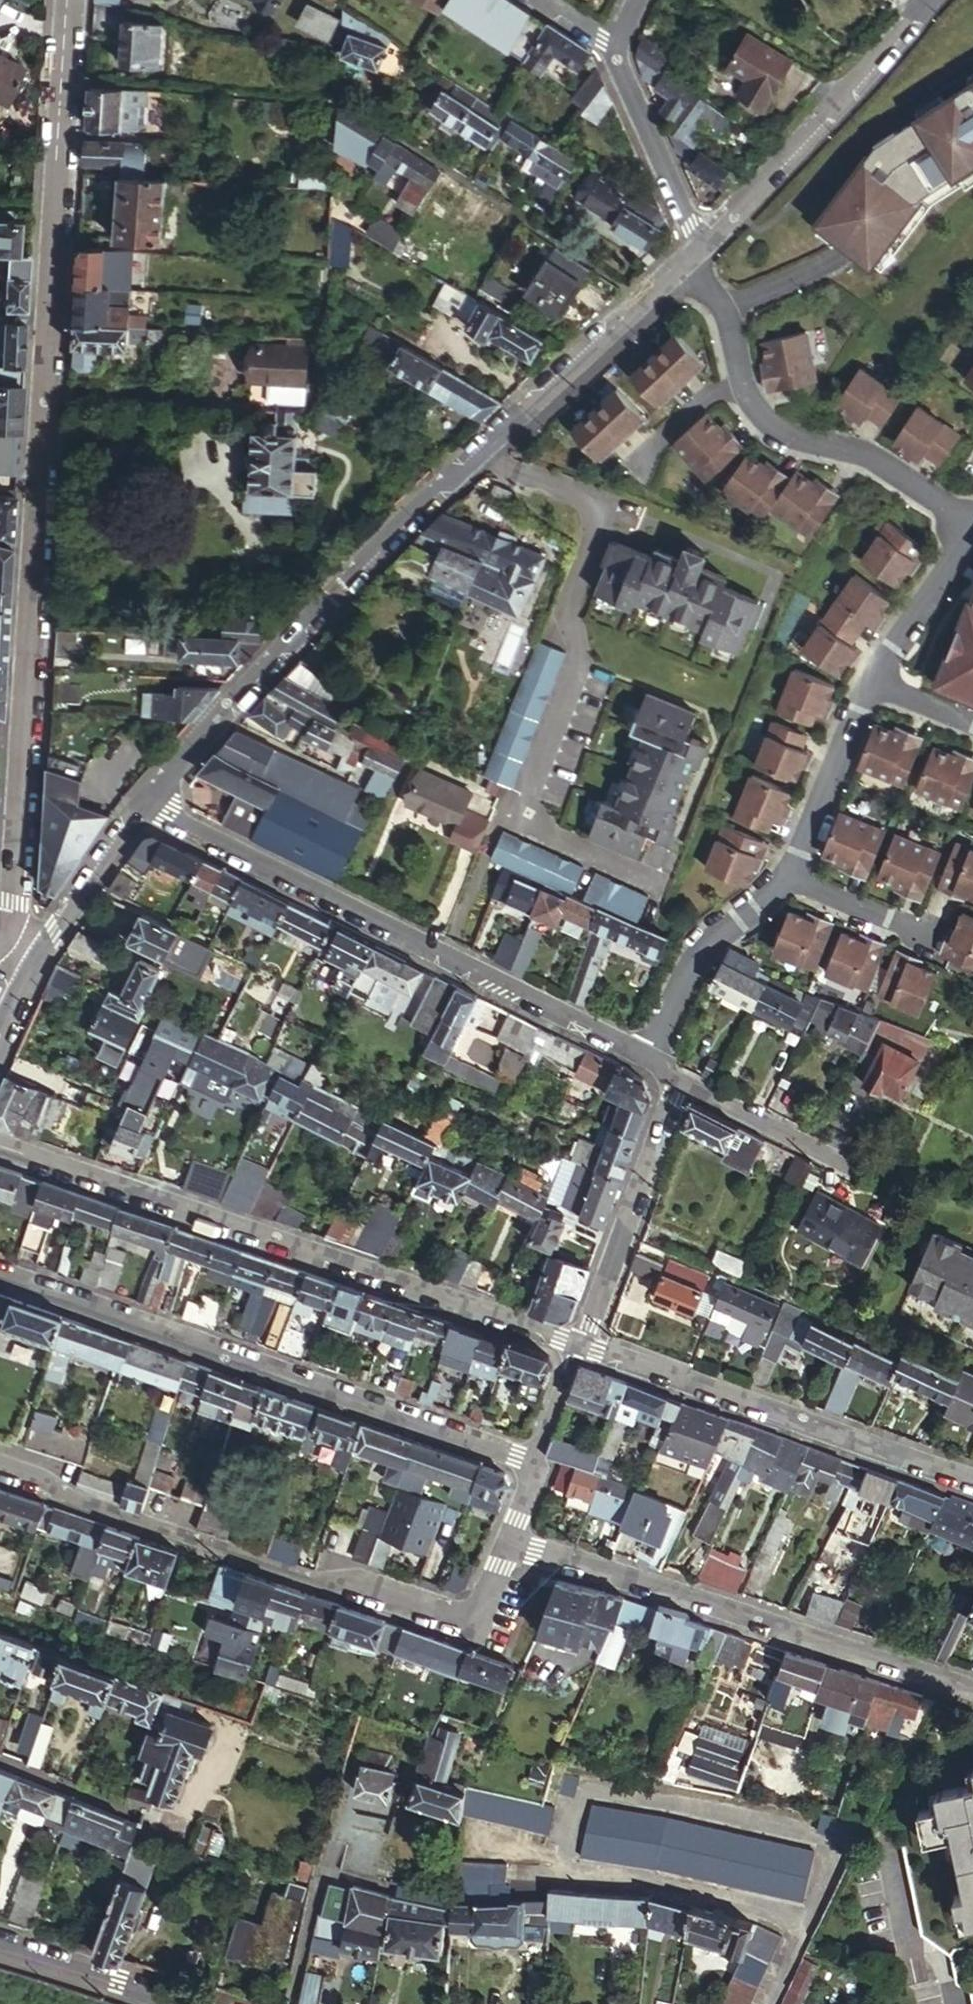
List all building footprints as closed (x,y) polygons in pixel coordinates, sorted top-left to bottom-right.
[(249,1),(269,11),(275,0),(250,0),(249,1)] [(438,14),(447,0),(416,0),(438,14)] [(510,0),(456,0),(513,37),(529,12),(510,0)] [(136,21),(137,12),(119,8),(94,2),(92,35),(123,43),(122,66),(159,69),(161,23),(136,21)] [(334,21),(308,4),(298,20),(323,37),(334,21)] [(363,20),(346,10),(345,21),(357,29),(363,20)] [(397,43),(369,24),(365,26),(360,35),(357,33),(348,49),(380,70),(397,43)] [(561,33),(548,25),(541,37),(532,50),(549,61),(554,52),(577,67),(588,51),(561,33)] [(532,50),(541,37),(532,30),(513,58),(523,65),(524,63),(532,50)] [(794,62),(747,37),(728,71),(747,82),(739,98),(766,112),(794,62)] [(414,53),(397,43),(380,70),(396,80),(414,53)] [(532,50),(524,63),(541,74),(549,61),(532,50)] [(0,55),(0,100),(3,101),(20,65),(0,55)] [(692,91),(649,63),(644,71),(647,81),(656,87),(655,88),(669,97),(661,109),(674,118),(692,91)] [(603,84),(596,68),(578,95),(591,104),(603,84)] [(476,93),(443,72),(424,102),(458,123),(476,93)] [(819,223),(884,269),(931,201),(961,180),(966,186),(972,181),(972,76),(876,145),(819,223)] [(611,102),(603,84),(591,104),(604,112),(611,102)] [(145,130),(148,89),(89,86),(86,138),(104,139),(104,128),(121,129),(123,100),(134,100),(132,130),(145,130)] [(730,116),(693,92),(669,130),(684,140),(700,116),(717,127),(720,121),(725,124),(730,116)] [(496,106),(476,93),(458,123),(485,141),(499,121),(507,126),(513,117),(496,106)] [(387,158),(394,144),(373,130),(341,109),(339,128),(375,151),(369,160),(382,168),(387,158)] [(513,117),(507,126),(502,134),(507,137),(518,120),(513,117)] [(569,171),(577,158),(563,149),(531,128),(518,120),(507,137),(536,156),(539,152),(547,157),(569,171)] [(485,141),(495,146),(502,134),(507,126),(499,121),(485,141)] [(684,140),(669,130),(669,131),(678,153),(691,162),(687,167),(722,192),(727,186),(737,175),(684,140)] [(104,139),(86,138),(84,162),(121,164),(145,166),(146,142),(104,139)] [(426,192),(438,173),(394,144),(387,158),(414,176),(401,196),(418,207),(426,192)] [(429,155),(435,159),(438,154),(431,150),(429,155)] [(544,161),(547,157),(539,152),(536,156),(544,161)] [(438,154),(435,159),(440,162),(443,157),(438,154)] [(145,166),(121,164),(120,174),(144,176),(145,166)] [(622,187),(594,169),(589,177),(575,199),(578,202),(603,217),(622,187)] [(446,178),(438,173),(426,192),(459,213),(455,218),(468,227),(471,229),(487,205),(446,178)] [(120,174),(119,174),(117,206),(163,209),(165,177),(144,176),(120,174)] [(575,199),(589,177),(584,174),(571,196),(575,199)] [(664,220),(661,211),(622,187),(603,217),(613,223),(612,226),(646,248),(664,220)] [(90,192),(82,191),(82,203),(92,204),(93,196),(90,192)] [(459,213),(426,192),(418,207),(416,209),(462,238),(468,227),(455,218),(459,213)] [(330,209),(329,214),(350,225),(361,204),(352,199),(349,205),(330,193),(330,209)] [(82,203),(81,216),(88,216),(92,212),(92,204),(82,203)] [(117,206),(114,238),(161,241),(163,209),(117,206)] [(350,225),(329,214),(328,229),(343,238),(350,225)] [(392,243),(400,230),(377,216),(369,229),(392,243)] [(15,256),(17,224),(0,223),(0,255),(15,256)] [(432,273),(459,288),(473,296),(479,287),(485,276),(475,270),(471,277),(429,251),(427,255),(406,243),(402,234),(392,250),(420,266),(423,261),(435,268),(432,273)] [(79,255),(77,284),(102,286),(104,254),(112,254),(113,247),(80,245),(79,255)] [(102,286),(125,287),(127,287),(130,287),(132,249),(113,247),(112,254),(104,254),(102,286)] [(589,270),(555,248),(546,261),(581,282),(589,270)] [(26,278),(26,257),(15,256),(0,255),(0,277),(26,278)] [(423,261),(420,266),(432,273),(435,268),(423,261)] [(561,314),(581,282),(546,261),(527,292),(561,314)] [(519,293),(486,274),(485,276),(479,287),(501,300),(499,303),(509,309),(519,293)] [(1,284),(1,304),(9,304),(24,305),(26,278),(0,277),(0,284),(1,284)] [(314,296),(325,297),(325,293),(325,284),(315,283),(314,296)] [(77,284),(75,321),(143,325),(143,313),(126,312),(127,287),(125,287),(102,286),(77,284)] [(532,360),(545,338),(473,296),(459,288),(448,308),(469,320),(466,325),(489,338),(490,336),(532,360)] [(9,312),(24,313),(24,305),(9,304),(9,312)] [(0,312),(0,323),(23,325),(24,313),(9,312),(0,312)] [(428,387),(442,364),(368,319),(359,331),(372,339),(370,343),(389,354),(385,360),(428,387)] [(175,329),(175,327),(143,325),(75,321),(74,343),(76,344),(75,361),(79,365),(90,366),(95,362),(96,345),(128,347),(129,339),(174,341),(175,340),(185,341),(186,329),(175,329)] [(21,368),(23,325),(0,323),(0,366),(21,368)] [(815,384),(806,335),(763,343),(766,363),(769,378),(773,377),(776,391),(815,384)] [(700,363),(676,337),(653,357),(678,384),(700,363)] [(305,342),(249,339),(248,375),(304,378),(305,342)] [(678,384),(653,357),(631,377),(655,404),(678,384)] [(705,368),(700,363),(678,384),(682,389),(705,368)] [(769,378),(766,363),(760,364),(765,394),(776,391),(773,377),(769,378)] [(503,401),(442,364),(428,387),(482,421),(503,401)] [(18,432),(21,368),(0,366),(0,430),(18,432)] [(858,373),(834,408),(847,417),(860,426),(867,416),(884,427),(900,402),(858,373)] [(319,402),(325,406),(343,416),(359,389),(335,375),(319,402)] [(682,389),(678,384),(655,404),(660,409),(682,389)] [(618,438),(641,418),(616,391),(594,412),(618,438)] [(293,427),(294,407),(275,406),(275,415),(258,414),(258,425),(248,424),(245,500),(288,503),(290,485),(313,487),(314,463),(306,462),(306,452),(293,451),(295,427),(293,427)] [(344,434),(352,421),(343,416),(325,406),(317,420),(344,434)] [(720,421),(707,406),(673,434),(706,472),(716,463),(735,446),(726,435),(729,432),(720,421)] [(618,438),(594,412),(572,432),(596,459),(618,438)] [(915,412),(892,447),(904,456),(918,465),(925,455),(941,466),(958,441),(915,412)] [(725,417),(720,421),(730,432),(726,435),(736,447),(744,439),(725,417)] [(860,426),(847,417),(843,423),(857,432),(860,426)] [(645,423),(641,418),(618,438),(623,443),(645,423)] [(623,443),(618,438),(596,459),(600,464),(623,443)] [(763,467),(747,455),(722,491),(763,519),(771,508),(785,488),(773,479),(775,475),(763,467)] [(918,465),(904,456),(901,461),(914,470),(918,465)] [(767,461),(763,467),(775,475),(773,479),(785,488),(791,478),(767,461)] [(815,486),(796,472),(791,478),(785,488),(771,508),(811,536),(834,504),(821,496),(824,492),(815,486)] [(819,480),(815,486),(824,492),(821,496),(834,504),(840,495),(819,480)] [(497,485),(493,494),(508,503),(513,494),(497,485)] [(14,498),(0,496),(0,537),(12,542),(14,498)] [(483,559),(469,590),(520,612),(532,584),(544,555),(514,543),(517,537),(503,531),(500,537),(441,513),(438,517),(421,533),(483,559)] [(912,561),(921,550),(911,542),(887,525),(860,562),(894,587),(904,573),(912,561)] [(396,557),(469,590),(483,559),(421,533),(409,544),(396,557)] [(0,537),(0,545),(12,548),(12,542),(0,537)] [(563,542),(556,554),(564,559),(571,547),(563,542)] [(654,557),(619,543),(598,592),(634,608),(638,599),(707,627),(703,636),(740,651),(761,601),(727,588),(731,579),(703,568),(708,556),(688,548),(684,561),(657,549),(654,557)] [(9,591),(11,551),(12,548),(0,545),(0,588),(9,591)] [(926,553),(921,550),(912,561),(904,573),(909,577),(926,553)] [(887,599),(855,577),(828,614),(851,630),(859,618),(868,625),(877,612),(887,599)] [(972,587),(967,601),(964,600),(932,683),(972,699),(972,586),(972,587)] [(9,591),(0,588),(0,609),(8,610),(9,591)] [(8,610),(0,609),(0,627),(7,628),(8,610)] [(873,628),(882,616),(877,612),(868,625),(873,628)] [(843,641),(851,630),(828,614),(802,651),(834,674),(843,661),(852,648),(843,641)] [(240,640),(240,642),(262,643),(263,643),(264,624),(258,624),(259,617),(236,616),(236,623),(229,622),(228,639),(240,640)] [(87,640),(88,626),(56,624),(55,637),(87,640)] [(180,656),(238,661),(240,642),(240,640),(228,639),(171,634),(170,641),(181,642),(180,656)] [(55,637),(54,656),(86,659),(87,640),(55,637)] [(181,642),(170,641),(169,655),(180,656),(181,642)] [(240,642),(238,661),(245,661),(262,643),(240,642)] [(538,642),(483,777),(488,779),(493,782),(497,784),(503,786),(511,789),(566,653),(538,642)] [(856,651),(852,648),(843,661),(847,664),(856,651)] [(830,685),(794,670),(776,712),(802,723),(808,710),(818,714),(824,700),(830,685)] [(333,702),(284,676),(270,692),(300,706),(315,714),(325,719),(333,702)] [(82,684),(53,681),(52,701),(80,703),(82,684)] [(140,714),(194,718),(211,699),(219,689),(178,685),(177,694),(142,691),(140,714)] [(300,706),(270,692),(259,704),(250,714),(283,737),(285,734),(288,727),(291,722),(300,706)] [(697,714),(647,694),(631,731),(641,735),(613,804),(603,800),(589,836),(639,856),(648,835),(669,844),(677,822),(671,819),(693,766),(699,768),(708,746),(687,737),(697,714)] [(829,702),(824,700),(818,714),(823,716),(829,702)] [(349,711),(333,702),(325,719),(341,726),(346,717),(349,711)] [(315,714),(300,706),(291,722),(307,730),(315,714)] [(331,749),(341,726),(325,719),(315,714),(307,730),(305,736),(331,749)] [(353,732),(356,722),(346,717),(341,726),(353,732)] [(405,757),(409,748),(356,722),(353,732),(369,740),(371,741),(405,757)] [(793,746),(798,733),(772,722),(755,765),(791,780),(797,765),(803,750),(793,746)] [(902,737),(888,731),(870,724),(853,764),(898,784),(913,748),(900,742),(902,737)] [(918,737),(891,725),(888,731),(902,737),(900,742),(913,748),(918,737)] [(369,740),(353,732),(341,726),(331,749),(351,758),(348,763),(357,767),(369,740)] [(288,727),(285,734),(291,737),(295,730),(288,727)] [(284,753),(236,729),(227,739),(217,750),(238,765),(244,768),(280,786),(280,788),(341,818),(364,828),(374,812),(384,795),(367,789),(365,788),(358,785),(352,783),(323,770),(316,768),(315,769),(284,753)] [(403,763),(405,757),(371,741),(363,761),(364,762),(376,766),(395,776),(402,764),(403,763)] [(959,762),(945,756),(927,748),(910,789),(956,808),(971,772),(957,766),(959,762)] [(948,749),(945,756),(959,762),(957,766),(971,772),(972,767),(972,760),(948,749)] [(238,765),(217,750),(203,765),(200,770),(238,789),(267,804),(280,788),(280,786),(244,768),(238,765)] [(802,767),(808,752),(803,750),(797,765),(802,767)] [(395,776),(376,766),(365,788),(367,789),(384,795),(395,776)] [(41,884),(56,895),(67,878),(99,831),(102,827),(73,814),(76,779),(48,767),(46,788),(42,860),(41,884)] [(475,795),(422,772),(409,805),(462,827),(475,795)] [(787,790),(751,774),(733,817),(759,828),(765,815),(775,819),(781,805),(787,790)] [(263,845),(333,880),(364,828),(341,818),(280,788),(267,804),(252,839),(263,845)] [(267,804),(238,789),(221,823),(251,838),(250,838),(252,839),(267,804)] [(786,807),(781,805),(775,819),(780,821),(786,807)] [(864,866),(879,830),(833,811),(816,852),(835,860),(848,865),(850,860),(864,866)] [(746,866),(752,853),(757,840),(747,835),(719,824),(702,866),(740,882),(746,866)] [(490,859),(503,865),(546,883),(554,886),(571,894),(584,867),(501,831),(490,859)] [(920,889),(935,852),(889,834),(872,875),(890,882),(904,888),(906,883),(920,889)] [(203,856),(164,837),(154,857),(193,877),(203,856)] [(751,868),(762,842),(757,840),(752,853),(746,866),(751,868)] [(949,843),(931,888),(947,894),(949,888),(961,893),(972,898),(972,853),(949,843)] [(203,856),(193,877),(194,877),(212,887),(213,887),(223,866),(203,856)] [(858,882),(864,866),(850,860),(848,865),(835,860),(830,871),(858,882)] [(503,865),(491,894),(533,913),(546,883),(503,865)] [(223,866),(213,887),(215,888),(234,898),(245,877),(223,866)] [(118,873),(108,887),(128,896),(133,886),(137,880),(121,869),(118,873)] [(583,900),(598,907),(636,924),(648,896),(595,872),(583,900)] [(212,887),(194,877),(189,888),(198,893),(193,902),(203,907),(212,887)] [(291,900),(245,877),(234,898),(281,921),(291,900)] [(904,888),(890,882),(886,893),(913,904),(920,889),(906,883),(904,888)] [(546,883),(533,913),(557,924),(562,913),(591,926),(598,907),(583,900),(571,894),(554,886),(546,883)] [(145,904),(150,894),(133,886),(128,896),(145,904)] [(234,898),(215,888),(210,897),(229,907),(230,907),(234,898)] [(961,893),(949,888),(947,894),(958,899),(961,893)] [(145,904),(172,916),(178,905),(151,892),(150,894),(145,904)] [(335,922),(291,900),(281,921),(310,936),(315,939),(313,942),(322,947),(335,922)] [(598,907),(591,926),(631,944),(639,926),(636,924),(598,907)] [(798,914),(782,908),(766,947),(809,965),(820,937),(825,925),(812,920),(798,914)] [(825,925),(827,919),(801,908),(798,914),(812,920),(825,925)] [(178,929),(179,927),(169,922),(143,910),(130,940),(165,957),(173,939),(189,946),(193,937),(178,929)] [(942,942),(937,955),(948,960),(972,970),(972,920),(954,912),(948,928),(942,942)] [(196,928),(198,923),(187,917),(185,923),(196,928)] [(310,936),(281,921),(274,934),(304,949),(310,936)] [(537,928),(528,924),(519,946),(509,969),(522,975),(535,946),(530,944),(537,928)] [(348,995),(351,989),(375,944),(376,942),(341,925),(326,954),(344,963),(332,987),(348,996),(348,995)] [(942,942),(948,928),(941,925),(930,952),(937,955),(942,942)] [(652,931),(639,926),(631,944),(642,949),(638,956),(647,960),(653,963),(656,956),(659,950),(663,936),(652,931)] [(116,964),(123,949),(80,928),(70,943),(116,964)] [(851,935),(835,929),(818,968),(861,986),(872,958),(877,947),(864,941),(851,935)] [(877,947),(880,941),(853,929),(851,935),(864,941),(877,947)] [(258,965),(270,942),(256,935),(244,958),(257,964),(258,965)] [(501,938),(492,960),(509,969),(519,946),(501,938)] [(408,960),(375,944),(351,989),(388,1008),(401,983),(414,989),(425,968),(408,959),(408,960)] [(913,964),(916,958),(889,946),(887,953),(900,958),(913,964)] [(568,998),(583,1006),(600,954),(585,947),(568,998)] [(768,975),(753,968),(755,963),(740,957),(725,951),(720,961),(720,964),(709,985),(717,988),(728,964),(764,982),(768,975)] [(913,964),(900,958),(887,953),(882,964),(870,992),(913,1010),(929,971),(913,964)] [(122,991),(148,1002),(153,1004),(155,998),(147,994),(161,967),(139,956),(122,991)] [(73,991),(83,972),(57,960),(42,996),(56,1004),(65,987),(73,991)] [(251,971),(254,965),(248,962),(246,968),(251,971)] [(717,988),(753,1006),(764,982),(728,964),(717,988)] [(458,985),(437,975),(414,1021),(433,1032),(434,1032),(445,1010),(458,985)] [(803,1002),(808,991),(800,988),(768,975),(764,982),(803,1002)] [(764,982),(753,1006),(792,1025),(803,1002),(764,982)] [(147,1003),(148,1002),(122,991),(111,985),(91,1026),(128,1043),(147,1003)] [(458,985),(445,1010),(466,1021),(474,1024),(487,999),(458,985)] [(792,1025),(804,1030),(809,1020),(820,996),(808,991),(803,1002),(792,1025)] [(834,1002),(820,996),(809,1020),(816,1023),(810,1032),(825,1039),(826,1036),(829,1029),(841,1004),(834,1002)] [(866,1047),(872,1033),(854,1025),(860,1011),(841,1004),(829,1029),(841,1035),(866,1047)] [(496,1090),(506,1095),(510,1085),(509,1081),(450,1055),(466,1021),(445,1010),(434,1032),(433,1032),(424,1050),(426,1050),(425,1052),(443,1061),(442,1063),(456,1070),(496,1089),(496,1090)] [(499,1035),(527,1049),(538,1024),(511,1010),(499,1035)] [(185,1044),(192,1028),(161,1014),(153,1030),(141,1025),(133,1042),(178,1062),(186,1045),(185,1044)] [(203,1028),(219,1035),(224,1025),(200,1014),(195,1024),(203,1028)] [(902,1094),(928,1037),(880,1019),(872,1033),(866,1047),(862,1053),(859,1059),(872,1065),(867,1077),(864,1085),(881,1093),(884,1086),(902,1094)] [(603,1090),(606,1090),(618,1063),(538,1024),(527,1049),(530,1050),(527,1058),(536,1063),(543,1050),(579,1068),(576,1073),(604,1086),(603,1090)] [(195,1047),(190,1056),(232,1076),(231,1078),(263,1094),(265,1090),(277,1064),(268,1059),(234,1042),(222,1036),(221,1036),(219,1035),(203,1028),(202,1029),(195,1047)] [(234,1042),(236,1039),(223,1032),(221,1036),(222,1036),(234,1042)] [(838,1041),(862,1053),(866,1047),(841,1035),(838,1041)] [(234,1042),(268,1059),(271,1053),(237,1036),(236,1039),(234,1042)] [(291,1059),(272,1050),(271,1053),(268,1059),(277,1064),(286,1069),(291,1059)] [(522,1056),(513,1050),(504,1070),(514,1074),(522,1056)] [(14,1059),(8,1072),(35,1084),(35,1083),(36,1079),(31,1077),(34,1068),(14,1059)] [(309,1069),(291,1059),(286,1069),(277,1064),(265,1090),(295,1105),(304,1083),(313,1088),(316,1080),(307,1076),(310,1069),(309,1069)] [(859,1059),(853,1071),(867,1077),(872,1065),(859,1059)] [(325,1066),(313,1061),(309,1069),(310,1069),(307,1076),(316,1080),(317,1081),(325,1066)] [(606,1090),(624,1097),(636,1071),(618,1063),(606,1090)] [(416,1068),(409,1081),(419,1086),(426,1072),(416,1068)] [(649,1107),(653,1095),(645,1076),(636,1071),(624,1097),(649,1107)] [(35,1083),(35,1084),(8,1072),(0,1091),(0,1123),(39,1137),(45,1121),(51,1124),(52,1123),(62,1096),(63,1094),(35,1083)] [(573,1082),(558,1075),(559,1076),(546,1102),(560,1108),(562,1103),(562,1102),(573,1082)] [(790,1080),(784,1077),(780,1085),(787,1088),(790,1080)] [(317,1081),(316,1080),(313,1088),(304,1083),(295,1105),(289,1118),(342,1141),(342,1139),(365,1150),(383,1116),(317,1081)] [(456,1108),(467,1088),(455,1082),(445,1102),(456,1108)] [(69,1086),(66,1095),(74,1099),(78,1090),(69,1086)] [(73,1101),(62,1096),(52,1123),(63,1127),(64,1125),(73,1101)] [(619,1107),(612,1127),(637,1137),(649,1107),(624,1097),(622,1102),(619,1107)] [(96,1110),(73,1101),(64,1125),(86,1134),(96,1110)] [(556,1115),(560,1108),(546,1102),(543,1110),(556,1115)] [(690,1103),(681,1127),(726,1149),(737,1127),(690,1103)] [(603,1122),(612,1127),(619,1107),(610,1104),(603,1122)] [(443,1131),(453,1112),(442,1106),(432,1125),(443,1131)] [(129,1111),(125,1120),(143,1127),(147,1118),(129,1111)] [(122,1118),(110,1113),(103,1136),(113,1140),(119,1125),(114,1123),(116,1118),(121,1120),(122,1118)] [(423,1135),(389,1119),(383,1116),(365,1150),(364,1153),(373,1158),(382,1142),(408,1155),(405,1161),(420,1169),(423,1163),(424,1164),(435,1141),(423,1135)] [(816,1116),(808,1132),(819,1137),(825,1125),(827,1121),(816,1116)] [(156,1132),(143,1127),(125,1120),(122,1118),(121,1120),(116,1118),(114,1123),(119,1125),(113,1140),(146,1153),(156,1132)] [(594,1144),(605,1147),(630,1157),(637,1137),(612,1127),(603,1122),(594,1144)] [(429,1124),(423,1135),(435,1141),(437,1142),(443,1131),(432,1125),(429,1124)] [(739,1155),(750,1133),(737,1127),(726,1149),(739,1155)] [(179,1158),(185,1142),(159,1131),(152,1146),(179,1158)] [(531,1143),(512,1135),(503,1155),(522,1164),(531,1143)] [(596,1170),(605,1147),(594,1144),(583,1140),(576,1156),(574,1162),(585,1166),(596,1170)] [(437,1142),(435,1141),(424,1164),(413,1187),(430,1195),(435,1184),(458,1195),(461,1191),(469,1172),(451,1164),(456,1151),(437,1142)] [(605,1147),(596,1170),(622,1179),(630,1157),(605,1147)] [(466,1156),(456,1151),(451,1164),(469,1172),(472,1168),(462,1163),(466,1156)] [(568,1159),(574,1162),(576,1156),(570,1154),(568,1159)] [(472,1168),(475,1160),(466,1156),(462,1163),(472,1168)] [(803,1186),(814,1166),(796,1157),(785,1178),(803,1186)] [(507,1175),(475,1160),(472,1168),(469,1172),(461,1191),(492,1205),(496,1198),(507,1175)] [(0,1163),(0,1193),(13,1198),(11,1205),(33,1212),(36,1203),(43,1178),(0,1163)] [(223,1200),(236,1204),(247,1174),(235,1170),(227,1190),(223,1200)] [(613,1203),(622,1179),(596,1170),(594,1176),(588,1193),(613,1203)] [(584,1172),(577,1189),(588,1193),(594,1176),(584,1172)] [(236,1204),(251,1209),(262,1181),(263,1181),(247,1174),(236,1204)] [(526,1185),(507,1175),(496,1198),(534,1214),(544,1193),(526,1185)] [(530,1176),(526,1185),(544,1193),(581,1211),(585,1201),(574,1196),(530,1176)] [(81,1191),(43,1178),(36,1203),(60,1211),(74,1216),(76,1209),(81,1191)] [(289,1193),(262,1181),(251,1209),(299,1225),(304,1213),(284,1204),(289,1193)] [(223,1200),(227,1190),(215,1185),(211,1195),(223,1200)] [(577,1189),(574,1196),(585,1201),(588,1193),(577,1189)] [(120,1205),(81,1191),(76,1209),(114,1222),(120,1205)] [(606,1222),(613,1203),(588,1193),(585,1201),(581,1211),(606,1222)] [(882,1229),(816,1196),(797,1230),(864,1264),(882,1229)] [(549,1200),(531,1236),(553,1247),(567,1220),(560,1216),(564,1208),(549,1200)] [(394,1225),(400,1213),(375,1201),(365,1222),(376,1228),(367,1249),(380,1253),(394,1225)] [(60,1211),(36,1203),(33,1212),(32,1218),(50,1224),(56,1220),(60,1211)] [(176,1224),(120,1205),(114,1222),(114,1224),(160,1242),(158,1250),(167,1253),(176,1224)] [(326,1235),(347,1242),(359,1219),(337,1210),(326,1235)] [(606,1222),(581,1211),(573,1225),(600,1239),(606,1222)] [(42,1250),(50,1224),(32,1218),(23,1244),(42,1250)] [(376,1228),(365,1222),(354,1245),(367,1249),(376,1228)] [(196,1231),(176,1224),(167,1253),(152,1303),(160,1306),(169,1277),(178,1248),(189,1252),(196,1231)] [(380,1253),(398,1259),(411,1234),(394,1225),(380,1253)] [(242,1247),(196,1231),(189,1252),(211,1260),(235,1268),(242,1247)] [(927,1233),(904,1286),(932,1298),(930,1303),(972,1321),(972,1320),(972,1257),(954,1249),(956,1245),(927,1233)] [(74,1243),(66,1241),(57,1269),(63,1271),(66,1263),(68,1264),(74,1243)] [(957,1243),(956,1245),(954,1249),(972,1257),(972,1250),(957,1243)] [(82,1278),(97,1283),(105,1254),(107,1249),(99,1246),(95,1257),(90,1255),(82,1278)] [(275,1258),(242,1247),(235,1268),(267,1279),(275,1258)] [(178,1248),(169,1277),(181,1281),(189,1252),(178,1248)] [(747,1262),(717,1249),(714,1257),(711,1263),(740,1276),(747,1262)] [(152,1303),(167,1253),(158,1250),(147,1276),(146,1282),(144,1285),(143,1291),(140,1299),(152,1303)] [(658,1261),(634,1252),(629,1265),(652,1275),(658,1261)] [(556,1254),(555,1253),(546,1276),(581,1290),(590,1266),(556,1254)] [(122,1260),(105,1254),(97,1283),(114,1289),(122,1260)] [(460,1280),(469,1259),(459,1255),(450,1277),(460,1280)] [(307,1269),(275,1258),(267,1279),(300,1291),(307,1269)] [(460,1280),(475,1285),(484,1265),(469,1259),(460,1280)] [(235,1268),(211,1260),(207,1272),(207,1273),(208,1273),(231,1280),(232,1278),(235,1268)] [(665,1265),(662,1275),(674,1280),(678,1270),(665,1265)] [(267,1279),(235,1268),(232,1278),(253,1285),(264,1288),(267,1279)] [(338,1280),(307,1269),(300,1291),(309,1294),(330,1302),(338,1280)] [(674,1280),(698,1289),(702,1279),(678,1270),(674,1280)] [(542,1285),(546,1276),(536,1272),(533,1281),(542,1285)] [(674,1280),(662,1275),(655,1291),(695,1307),(702,1291),(698,1289),(674,1280)] [(581,1290),(546,1276),(542,1285),(533,1281),(527,1294),(536,1298),(533,1305),(564,1316),(573,1312),(581,1290)] [(722,1281),(716,1278),(714,1285),(720,1287),(722,1281)] [(300,1291),(267,1279),(264,1288),(263,1292),(271,1295),(295,1304),(300,1291)] [(367,1290),(338,1280),(330,1302),(359,1312),(367,1290)] [(776,1305),(726,1283),(711,1316),(725,1322),(731,1310),(748,1317),(766,1324),(768,1325),(776,1305)] [(264,1288),(253,1285),(240,1322),(247,1325),(246,1330),(249,1331),(263,1292),(264,1288)] [(195,1318),(205,1290),(193,1286),(184,1314),(195,1318)] [(904,1286),(893,1314),(972,1348),(972,1320),(972,1321),(930,1303),(932,1298),(904,1286)] [(216,1325),(225,1297),(205,1290),(195,1318),(216,1325)] [(395,1300),(367,1290),(359,1312),(372,1317),(368,1327),(378,1331),(376,1336),(382,1338),(387,1321),(395,1300)] [(0,1291),(0,1321),(56,1341),(64,1314),(0,1291)] [(309,1294),(300,1291),(295,1304),(294,1306),(304,1309),(309,1294)] [(263,1292),(249,1331),(247,1336),(254,1339),(256,1333),(258,1333),(271,1295),(263,1292)] [(225,1296),(225,1297),(216,1325),(228,1330),(238,1301),(225,1296)] [(422,1309),(395,1300),(387,1321),(382,1338),(410,1347),(415,1331),(422,1309)] [(359,1312),(330,1302),(326,1313),(323,1320),(352,1330),(359,1312)] [(289,1319),(293,1310),(281,1305),(277,1315),(289,1319)] [(452,1320),(422,1309),(415,1331),(422,1333),(445,1341),(452,1320)] [(731,1310),(725,1322),(743,1330),(748,1317),(731,1310)] [(81,1320),(64,1314),(56,1341),(52,1357),(68,1363),(73,1347),(81,1320)] [(289,1319),(277,1315),(267,1343),(279,1348),(288,1323),(289,1319)] [(802,1343),(812,1321),(800,1316),(790,1338),(802,1343)] [(756,1348),(766,1324),(748,1317),(743,1330),(738,1340),(756,1348)] [(87,1322),(81,1320),(73,1347),(78,1349),(87,1322)] [(482,1330),(452,1320),(445,1341),(475,1352),(482,1330)] [(843,1361),(853,1339),(812,1321),(802,1343),(843,1361)] [(125,1336),(87,1322),(78,1349),(117,1363),(125,1336)] [(237,1333),(247,1336),(249,1331),(246,1330),(247,1325),(240,1322),(237,1333)] [(313,1332),(288,1323),(279,1348),(304,1356),(313,1332)] [(510,1340),(482,1330),(475,1352),(502,1361),(510,1340)] [(415,1331),(410,1347),(409,1350),(416,1353),(422,1333),(415,1331)] [(873,1341),(856,1333),(853,1339),(843,1361),(858,1367),(890,1381),(892,1374),(901,1353),(891,1348),(887,1354),(870,1347),(873,1341)] [(131,1338),(125,1336),(117,1363),(123,1365),(131,1338)] [(131,1338),(123,1365),(179,1384),(187,1358),(131,1338)] [(342,1356),(346,1346),(327,1339),(326,1341),(327,1341),(325,1346),(319,1362),(337,1368),(342,1356)] [(550,1353),(510,1340),(502,1361),(498,1375),(522,1384),(519,1393),(541,1400),(554,1363),(550,1353)] [(502,1361),(475,1352),(470,1369),(496,1378),(498,1375),(502,1361)] [(937,1368),(901,1353),(892,1374),(929,1389),(937,1368)] [(52,1357),(47,1375),(63,1380),(68,1363),(52,1357)] [(774,1363),(758,1357),(747,1382),(763,1387),(774,1363)] [(187,1358),(179,1384),(205,1394),(214,1367),(187,1358)] [(858,1367),(843,1361),(837,1374),(852,1381),(858,1367)] [(627,1380),(583,1363),(569,1398),(616,1414),(627,1380)] [(214,1367),(205,1394),(200,1410),(218,1416),(233,1374),(214,1367)] [(929,1389),(939,1393),(947,1372),(937,1368),(929,1389)] [(960,1370),(957,1377),(949,1398),(943,1411),(969,1422),(967,1425),(972,1427),(972,1375),(960,1370)] [(939,1393),(949,1398),(957,1377),(947,1372),(939,1393)] [(233,1374),(218,1416),(233,1421),(235,1414),(247,1379),(233,1374)] [(46,1381),(61,1386),(63,1380),(47,1375),(46,1381)] [(415,1380),(401,1375),(397,1389),(410,1394),(415,1380)] [(433,1377),(428,1392),(426,1399),(430,1401),(433,1395),(435,1395),(441,1380),(433,1377)] [(247,1379),(235,1414),(252,1420),(255,1412),(307,1431),(308,1427),(316,1404),(247,1379)] [(682,1399),(627,1380),(616,1414),(597,1472),(602,1474),(614,1479),(617,1471),(612,1470),(628,1423),(666,1437),(682,1399)] [(61,1386),(46,1381),(41,1396),(57,1401),(59,1395),(61,1386)] [(163,1440),(177,1389),(164,1385),(148,1436),(163,1440)] [(831,1388),(822,1407),(838,1413),(845,1394),(831,1388)] [(106,1399),(87,1392),(81,1411),(101,1418),(106,1399)] [(823,1395),(817,1392),(815,1398),(821,1401),(823,1395)] [(63,1396),(59,1395),(57,1401),(41,1396),(38,1406),(58,1412),(63,1396)] [(445,1406),(457,1410),(461,1398),(449,1395),(445,1406)] [(728,1415),(682,1399),(666,1437),(711,1453),(713,1447),(714,1447),(728,1415)] [(362,1420),(316,1404),(308,1427),(345,1440),(337,1464),(347,1467),(355,1444),(362,1420)] [(38,1406),(33,1423),(27,1444),(84,1463),(87,1464),(99,1425),(101,1418),(81,1411),(74,1429),(55,1423),(58,1412),(38,1406)] [(473,1416),(482,1419),(485,1411),(475,1408),(473,1416)] [(494,1415),(485,1411),(482,1419),(491,1423),(494,1415)] [(759,1426),(728,1415),(714,1447),(728,1453),(746,1459),(759,1426)] [(362,1420),(355,1444),(406,1462),(414,1439),(362,1420)] [(19,1441),(27,1444),(33,1423),(25,1421),(19,1441)] [(784,1435),(759,1426),(746,1459),(741,1472),(749,1475),(754,1462),(770,1468),(784,1435)] [(784,1435),(770,1468),(768,1474),(776,1477),(785,1480),(792,1465),(799,1468),(809,1444),(784,1435)] [(163,1440),(148,1436),(141,1459),(156,1464),(163,1440)] [(414,1439),(406,1462),(398,1480),(421,1489),(429,1469),(444,1474),(475,1485),(484,1462),(415,1438),(414,1439)] [(186,1476),(195,1479),(208,1444),(198,1440),(186,1476)] [(809,1444),(799,1468),(791,1485),(809,1491),(815,1488),(820,1473),(833,1479),(843,1456),(809,1444)] [(169,1468),(175,1452),(163,1448),(157,1464),(169,1468)] [(216,1452),(211,1466),(218,1468),(222,1454),(216,1452)] [(746,1459),(728,1453),(695,1531),(713,1539),(741,1472),(746,1459)] [(111,1474),(116,1460),(104,1456),(99,1470),(111,1474)] [(843,1456),(833,1479),(826,1493),(838,1498),(844,1484),(849,1486),(843,1502),(848,1504),(859,1509),(863,1500),(875,1467),(843,1456)] [(129,1479),(128,1483),(123,1501),(143,1508),(150,1485),(154,1470),(156,1464),(141,1459),(140,1465),(130,1462),(127,1471),(137,1475),(135,1481),(129,1479)] [(569,1488),(577,1466),(564,1461),(556,1484),(569,1488)] [(507,1470),(484,1462),(475,1485),(473,1489),(503,1499),(511,1480),(507,1470)] [(214,1480),(218,1468),(211,1466),(208,1465),(204,1477),(214,1480)] [(602,1474),(597,1472),(577,1466),(569,1488),(594,1497),(602,1474)] [(875,1467),(863,1500),(885,1509),(881,1517),(873,1528),(886,1533),(904,1502),(916,1482),(875,1467)] [(123,1501),(128,1483),(83,1468),(77,1485),(123,1501)] [(150,1485),(171,1492),(174,1483),(167,1481),(164,1480),(160,1478),(162,1473),(154,1470),(150,1485)] [(475,1485),(444,1474),(439,1488),(470,1497),(473,1489),(475,1485)] [(639,1488),(614,1479),(602,1474),(594,1497),(622,1508),(618,1518),(626,1521),(639,1489),(639,1488)] [(916,1482),(904,1502),(916,1507),(936,1515),(946,1494),(947,1493),(917,1479),(916,1482)] [(198,1501),(203,1487),(195,1484),(190,1498),(198,1501)] [(446,1502),(399,1484),(380,1533),(427,1549),(446,1502)] [(39,1527),(48,1503),(0,1487),(0,1514),(39,1527)] [(499,1508),(503,1499),(473,1489),(470,1497),(499,1508)] [(639,1489),(626,1521),(647,1530),(663,1535),(671,1513),(666,1510),(669,1501),(639,1489)] [(936,1515),(932,1524),(972,1542),(972,1500),(953,1493),(951,1497),(946,1494),(936,1515)] [(622,1508),(594,1497),(590,1507),(618,1518),(622,1508)] [(863,1500),(859,1509),(881,1517),(885,1509),(863,1500)] [(198,1527),(228,1537),(235,1514),(206,1504),(198,1527)] [(108,1523),(57,1506),(49,1528),(82,1540),(72,1570),(89,1577),(92,1569),(96,1557),(108,1523)] [(932,1524),(936,1515),(916,1507),(910,1520),(929,1528),(931,1523),(932,1524)] [(786,1511),(781,1509),(778,1515),(784,1517),(786,1511)] [(790,1521),(778,1516),(756,1566),(768,1571),(790,1521)] [(578,1538),(583,1524),(573,1521),(567,1535),(578,1538)] [(647,1530),(626,1521),(623,1529),(645,1537),(647,1530)] [(108,1523),(96,1557),(103,1560),(107,1549),(133,1558),(141,1534),(108,1523)] [(354,1554),(367,1559),(377,1532),(363,1527),(354,1554)] [(663,1535),(647,1530),(645,1537),(660,1543),(663,1535)] [(159,1541),(141,1534),(133,1558),(130,1569),(148,1575),(159,1541)] [(300,1546),(272,1536),(267,1551),(295,1561),(300,1546)] [(148,1575),(168,1583),(181,1548),(159,1541),(148,1575)] [(874,1553),(878,1547),(870,1543),(867,1549),(874,1553)] [(728,1551),(712,1545),(698,1578),(719,1584),(731,1554),(735,1556),(738,1550),(730,1547),(728,1551)] [(96,1557),(92,1569),(108,1575),(112,1563),(130,1569),(133,1558),(107,1549),(103,1560),(96,1557)] [(743,1552),(738,1550),(735,1556),(741,1558),(743,1552)] [(739,1562),(741,1558),(735,1556),(731,1554),(719,1584),(737,1590),(748,1566),(739,1562)] [(268,1613),(278,1582),(223,1563),(214,1593),(239,1602),(257,1609),(268,1613)] [(607,1589),(560,1577),(542,1628),(584,1639),(585,1637),(607,1643),(615,1623),(626,1595),(625,1595),(626,1594),(607,1589)] [(302,1610),(308,1592),(278,1582),(268,1613),(267,1618),(296,1627),(302,1610)] [(72,1613),(76,1602),(27,1583),(23,1593),(72,1613)] [(972,1605),(972,1595),(959,1588),(952,1603),(970,1611),(972,1605)] [(834,1621),(847,1598),(816,1589),(808,1613),(834,1621)] [(333,1627),(341,1603),(308,1592),(302,1610),(310,1613),(309,1619),(333,1627)] [(834,1621),(853,1627),(868,1599),(851,1592),(847,1598),(834,1621)] [(238,1608),(239,1602),(214,1593),(212,1598),(238,1608)] [(655,1605),(626,1595),(615,1623),(634,1629),(645,1633),(655,1605)] [(341,1602),(341,1603),(333,1627),(398,1649),(406,1624),(341,1602)] [(660,1602),(658,1606),(651,1628),(689,1638),(693,1629),(695,1630),(708,1634),(713,1623),(686,1615),(688,1610),(660,1602)] [(949,1657),(969,1614),(970,1611),(952,1603),(930,1650),(949,1657)] [(655,1605),(645,1633),(662,1638),(656,1656),(683,1665),(695,1630),(693,1629),(689,1638),(651,1628),(658,1606),(655,1605)] [(78,1609),(75,1618),(108,1629),(109,1630),(112,1620),(78,1609)] [(261,1637),(267,1618),(268,1613),(257,1609),(255,1614),(252,1625),(247,1623),(242,1639),(229,1634),(218,1667),(249,1677),(252,1667),(261,1637)] [(130,1626),(112,1620),(109,1630),(128,1636),(130,1626)] [(461,1671),(463,1668),(472,1646),(407,1623),(406,1624),(398,1649),(461,1671)] [(634,1629),(615,1623),(607,1643),(599,1663),(617,1671),(634,1629)] [(713,1623),(708,1634),(690,1673),(703,1680),(715,1656),(728,1628),(713,1623)] [(179,1651),(186,1632),(167,1625),(160,1644),(179,1651)] [(152,1634),(130,1626),(128,1636),(149,1643),(152,1634)] [(7,1663),(4,1672),(24,1679),(29,1663),(37,1641),(0,1627),(0,1660),(7,1663)] [(728,1628),(715,1656),(733,1664),(747,1634),(728,1628)] [(272,1641),(261,1637),(252,1667),(263,1670),(272,1641)] [(37,1641),(29,1663),(59,1673),(65,1652),(37,1641)] [(472,1646),(463,1668),(507,1683),(516,1662),(472,1646)] [(828,1661),(788,1648),(770,1698),(784,1702),(794,1675),(821,1684),(828,1661)] [(65,1652),(59,1673),(51,1696),(64,1701),(69,1683),(95,1692),(89,1710),(102,1715),(109,1698),(117,1672),(65,1652)] [(841,1665),(828,1661),(821,1684),(819,1690),(818,1692),(832,1697),(841,1665)] [(278,1681),(282,1667),(273,1664),(269,1678),(278,1681)] [(869,1715),(875,1700),(881,1678),(841,1665),(832,1697),(830,1703),(869,1715)] [(117,1672),(109,1698),(139,1709),(137,1715),(153,1721),(164,1690),(117,1672)] [(881,1678),(875,1700),(893,1705),(919,1712),(926,1691),(881,1678)] [(893,1705),(875,1700),(869,1715),(869,1718),(886,1723),(887,1723),(888,1723),(893,1705)] [(473,1710),(478,1712),(479,1712),(481,1705),(475,1704),(473,1710)] [(160,1733),(150,1730),(149,1730),(141,1750),(143,1751),(152,1754),(145,1773),(155,1777),(152,1786),(178,1797),(189,1768),(192,1769),(196,1767),(203,1751),(205,1752),(207,1752),(209,1751),(212,1748),(214,1741),(216,1733),(216,1730),(215,1728),(214,1727),(211,1727),(211,1723),(170,1707),(160,1733)] [(33,1749),(40,1730),(45,1715),(33,1710),(22,1744),(33,1749)] [(8,1725),(0,1721),(0,1749),(8,1725)] [(424,1770),(447,1776),(459,1730),(437,1724),(425,1764),(424,1770)] [(750,1749),(753,1741),(700,1725),(697,1733),(750,1749)] [(431,1732),(420,1729),(415,1744),(412,1743),(406,1762),(418,1766),(420,1762),(431,1732)] [(33,1749),(41,1752),(47,1733),(40,1730),(33,1749)] [(733,1787),(750,1749),(697,1733),(683,1771),(733,1787)] [(364,1748),(364,1752),(357,1793),(393,1798),(398,1799),(401,1784),(394,1783),(396,1769),(388,1752),(364,1748)] [(28,1763),(36,1766),(41,1752),(33,1749),(28,1763)] [(678,1760),(667,1755),(656,1778),(669,1780),(678,1760)] [(79,1782),(85,1767),(71,1762),(66,1777),(79,1782)] [(420,1762),(418,1766),(414,1776),(446,1783),(447,1776),(424,1770),(425,1764),(420,1762)] [(67,1826),(78,1796),(0,1766),(0,1810),(5,1795),(47,1810),(45,1819),(67,1826)] [(574,1794),(580,1773),(566,1769),(560,1790),(574,1794)] [(446,1783),(414,1776),(408,1799),(461,1811),(461,1810),(466,1788),(446,1783)] [(936,1785),(938,1799),(918,1803),(923,1834),(947,1830),(957,1888),(950,1890),(952,1905),(961,1904),(963,1919),(972,1917),(972,1779),(936,1785)] [(127,1801),(131,1788),(116,1781),(113,1788),(107,1785),(104,1792),(127,1801)] [(132,1784),(131,1788),(127,1801),(143,1807),(144,1805),(152,1808),(157,1792),(132,1784)] [(556,1803),(467,1786),(466,1788),(461,1810),(549,1830),(556,1803)] [(141,1822),(139,1822),(80,1797),(78,1796),(67,1826),(62,1840),(81,1847),(87,1832),(130,1849),(135,1839),(137,1831),(141,1822)] [(662,1814),(592,1804),(581,1854),(652,1863),(656,1864),(659,1864),(661,1864),(805,1897),(816,1849),(666,1815),(664,1814),(662,1814)] [(147,1824),(141,1822),(137,1831),(144,1833),(147,1824)] [(203,1825),(194,1851),(207,1855),(215,1829),(203,1825)] [(144,1833),(137,1831),(135,1839),(141,1841),(144,1833)] [(317,1867),(333,1870),(343,1847),(328,1841),(317,1867)] [(459,1859),(454,1900),(491,1899),(492,1898),(493,1883),(505,1884),(507,1862),(459,1859)] [(311,1879),(314,1865),(302,1863),(300,1877),(311,1879)] [(10,1919),(31,1927),(50,1872),(29,1865),(10,1919)] [(147,1886),(121,1876),(95,1948),(121,1957),(132,1928),(133,1928),(139,1925),(144,1911),(142,1907),(140,1906),(147,1886)] [(399,1878),(398,1893),(409,1894),(427,1896),(428,1883),(399,1878)] [(521,1897),(551,1898),(552,1884),(522,1883),(522,1885),(505,1884),(493,1883),(492,1898),(521,1899),(521,1897)] [(647,1920),(649,1921),(652,1892),(552,1884),(551,1898),(550,1923),(550,1929),(573,1930),(573,1915),(645,1920),(647,1920)] [(384,1927),(390,1892),(353,1886),(346,1920),(384,1927)] [(285,1958),(303,1898),(273,1889),(263,1922),(254,1919),(242,1959),(266,1966),(270,1953),(285,1958)] [(693,1903),(652,1892),(649,1921),(687,1930),(693,1903)] [(436,1897),(427,1896),(409,1894),(407,1909),(434,1913),(436,1897)] [(550,1923),(551,1898),(521,1897),(521,1899),(492,1898),(491,1899),(454,1900),(452,1927),(473,1928),(473,1936),(477,1941),(519,1942),(523,1937),(523,1936),(523,1922),(550,1923)] [(747,1947),(755,1920),(693,1903),(687,1930),(686,1933),(746,1950),(747,1947)] [(434,1913),(407,1909),(393,1907),(387,1945),(441,1954),(448,1915),(434,1913)] [(78,1943),(93,1948),(103,1920),(89,1915),(78,1943)] [(346,1920),(317,1915),(315,1925),(346,1931),(343,1944),(343,1946),(380,1954),(384,1927),(346,1920)] [(783,1933),(759,1921),(747,1947),(746,1950),(720,2003),(749,2003),(783,1933)] [(549,1937),(550,1929),(550,1923),(523,1922),(523,1936),(549,1937)] [(315,1925),(313,1938),(343,1944),(346,1931),(315,1925)] [(803,1955),(780,2003),(799,2003),(819,1962),(803,1955)] [(327,1974),(306,1968),(298,2003),(320,2003),(327,1974)] [(374,1991),(372,2003),(390,2003),(392,1994),(374,1991)]
